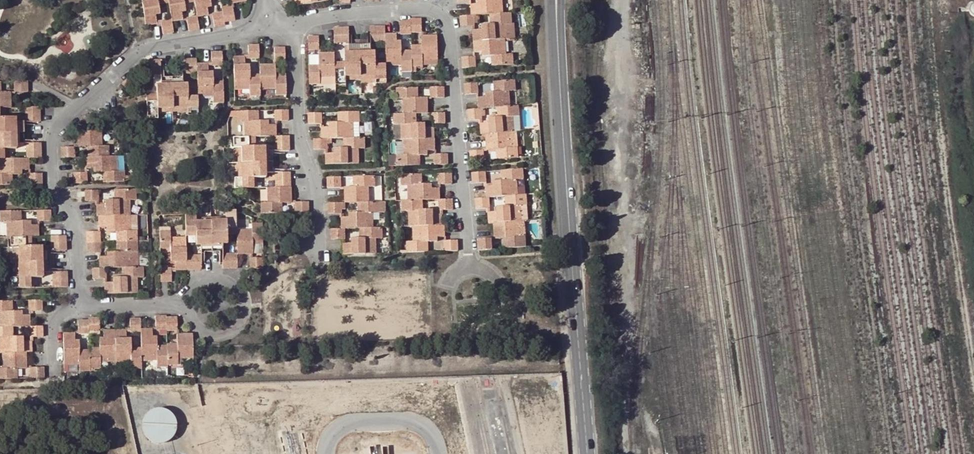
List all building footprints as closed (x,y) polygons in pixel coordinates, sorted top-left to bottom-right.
[(145,26),(157,23),(156,16),(160,15),(158,5),(158,2),(168,0),(168,3),(170,19),(161,21),(161,23),(163,34),(172,32),(171,21),(183,19),(182,12),(186,11),(185,3),(184,0),(141,0),(145,26)] [(194,2),(196,16),(208,14),(207,8),(211,7),(210,0),(193,0),(194,2)] [(478,3),(470,3),(471,15),(459,16),(461,26),(471,26),(474,25),(473,15),(489,14),(492,14),(493,24),(490,24),(480,25),(480,29),(472,29),(474,52),(482,52),(482,56),(491,55),(494,55),(495,65),(513,64),(512,53),(506,54),(504,38),(505,38),(504,23),(511,23),(510,12),(503,13),(502,0),(478,0),(478,3)] [(214,27),(224,25),(224,22),(234,20),(232,7),(221,9),(223,12),(212,14),(214,27)] [(188,31),(198,29),(196,16),(186,18),(188,31)] [(422,32),(422,19),(411,19),(411,20),(400,21),(401,33),(401,34),(411,33),(411,32),(422,32)] [(397,41),(397,33),(385,33),(385,26),(370,26),(370,30),(371,41),(385,41),(386,62),(386,65),(401,65),(402,71),(412,71),(412,66),(423,66),(423,59),(438,59),(438,35),(422,35),(422,45),(422,48),(411,48),(411,51),(412,54),(402,54),(402,51),(402,41),(397,41)] [(349,41),(349,31),(348,27),(333,28),(334,42),(349,41)] [(309,50),(320,49),(319,36),(308,36),(309,50)] [(247,45),(248,56),(248,59),(259,58),(258,44),(247,45)] [(387,79),(386,65),(376,65),(376,62),(375,52),(374,51),(373,45),(368,45),(352,45),(346,45),(346,52),(345,52),(345,63),(346,66),(335,66),(335,64),(335,52),(320,53),(319,53),(319,64),(319,67),(309,67),(310,85),(320,84),(320,77),(336,77),(336,84),(346,84),(346,80),(346,77),(376,76),(376,79),(376,83),(387,83),(387,79)] [(274,47),(274,61),(285,61),(284,47),(274,47)] [(211,51),(211,63),(211,65),(222,65),(222,51),(211,51)] [(245,65),(244,56),(233,57),(234,90),(249,90),(250,96),(260,96),(260,89),(275,89),(275,95),(286,95),(285,77),(275,77),(275,74),(274,65),(259,65),(259,74),(259,77),(249,77),(249,74),(249,65),(245,65)] [(476,67),(474,56),(462,57),(462,67),(476,67)] [(181,59),(182,62),(182,74),(197,74),(197,94),(198,97),(212,96),(213,103),(224,102),(223,84),(213,84),(213,80),(212,71),(208,71),(208,63),(196,63),(196,58),(181,59)] [(160,59),(145,60),(146,76),(160,75),(160,63),(160,59)] [(130,76),(122,84),(125,88),(134,80),(130,76)] [(179,77),(163,77),(158,77),(158,86),(155,86),(156,95),(156,98),(146,99),(147,116),(157,116),(157,112),(157,109),(187,108),(187,111),(187,115),(198,114),(198,97),(187,97),(187,94),(187,85),(184,85),(183,77),(179,77)] [(516,90),(515,79),(497,81),(498,91),(495,92),(485,92),(485,97),(477,97),(477,109),(468,110),(468,120),(480,119),(481,119),(481,108),(498,107),(500,107),(501,117),(499,117),(488,118),(489,123),(480,123),(481,134),(485,134),(487,149),(487,150),(497,149),(499,149),(500,159),(518,157),(516,131),(521,131),(519,105),(511,106),(510,91),(516,90)] [(27,81),(14,81),(14,92),(28,92),(27,81)] [(478,93),(477,83),(464,84),(465,95),(477,94),(478,93)] [(414,98),(414,87),(396,88),(396,99),(403,99),(404,114),(394,114),(394,125),(401,125),(401,139),(403,139),(403,155),(397,155),(397,165),(415,165),(415,155),(418,155),(427,155),(427,150),(434,150),(434,127),(424,127),(423,124),(414,124),(411,124),(411,113),(414,113),(428,113),(428,98),(428,97),(417,98),(414,98)] [(444,87),(431,87),(431,98),(444,98),(444,87)] [(9,185),(9,174),(12,174),(21,174),(21,169),(29,169),(29,158),(41,158),(41,143),(37,143),(26,143),(26,158),(6,159),(3,159),(3,149),(6,148),(16,149),(16,146),(23,146),(23,140),(22,125),(22,120),(16,120),(15,117),(5,118),(2,118),(2,107),(5,107),(11,107),(11,92),(10,92),(1,92),(0,92),(0,185),(9,185)] [(26,121),(36,121),(40,121),(40,107),(26,107),(26,121)] [(275,121),(288,120),(287,110),(274,110),(275,121)] [(271,175),(271,169),(271,153),(271,148),(264,149),(264,146),(255,146),(252,147),(252,136),(254,136),(274,136),(274,151),(285,150),(289,150),(289,135),(276,136),(275,124),(268,124),(268,120),(258,120),(255,121),(254,111),(237,111),(238,122),(244,122),(244,137),(233,137),(233,147),(237,147),(239,147),(240,177),(238,177),(233,178),(234,188),(242,188),(253,188),(253,177),(256,177),(265,177),(265,174),(271,175)] [(314,149),(325,150),(327,149),(328,138),(344,138),(347,138),(347,148),(344,148),(334,148),(334,153),(325,153),(325,164),(359,163),(358,148),(365,148),(365,137),(354,137),(353,123),(359,123),(360,112),(341,112),(342,122),(339,122),(329,122),(329,127),(321,127),(321,138),(314,138),(314,148),(314,149)] [(445,112),(432,113),(432,124),(434,123),(445,123),(445,112)] [(308,113),(309,124),(321,124),(322,124),(322,113),(308,113)] [(77,131),(78,146),(78,147),(88,147),(91,147),(91,157),(88,157),(85,157),(85,168),(94,168),(94,172),(103,172),(106,172),(107,182),(124,182),(123,155),(122,155),(109,156),(108,146),(102,145),(101,130),(77,131)] [(75,146),(61,147),(61,157),(75,157),(75,146)] [(484,160),(483,149),(470,150),(471,161),(484,160)] [(448,153),(434,154),(434,164),(448,164),(448,153)] [(508,247),(526,246),(524,220),(529,220),(526,194),(525,194),(518,194),(517,179),(523,179),(522,168),(505,169),(505,179),(503,179),(492,180),(493,185),(485,186),(486,197),(475,198),(476,209),(487,208),(489,208),(488,197),(505,196),(508,195),(509,205),(506,206),(496,207),(497,211),(487,212),(488,223),(493,222),(494,238),(505,238),(507,238),(508,247)] [(486,182),(485,171),(472,172),(473,183),(485,182),(486,182)] [(87,172),(85,172),(73,172),(74,183),(87,183),(87,172)] [(290,203),(291,202),(290,172),(286,172),(275,172),(275,187),(266,187),(266,203),(261,203),(261,214),(275,213),(275,203),(278,203),(290,203)] [(42,173),(29,173),(28,173),(28,184),(42,184),(42,173)] [(451,184),(451,173),(438,173),(439,184),(440,184),(451,184)] [(437,237),(445,237),(445,225),(442,225),(442,214),(432,214),(432,210),(422,210),(419,210),(419,200),(422,200),(439,200),(440,210),(442,210),(453,210),(452,199),(441,199),(440,188),(432,188),(431,184),(421,184),(418,184),(418,174),(401,174),(401,185),(407,185),(408,200),(402,200),(402,211),(409,211),(409,226),(413,226),(413,241),(407,241),(407,252),(424,251),(424,241),(427,241),(437,241),(437,237)] [(344,186),(344,188),(345,202),(358,202),(361,202),(362,212),(359,212),(349,212),(349,217),(341,217),(341,229),(331,229),(332,240),(343,240),(345,240),(345,228),(361,228),(364,228),(365,238),(361,238),(352,238),(352,243),(343,243),(343,255),(376,254),(376,238),(382,238),(382,227),(373,228),(373,212),(379,212),(379,202),(370,202),(370,187),(375,186),(375,176),(357,176),(357,186),(354,186),(344,186)] [(343,186),(354,185),(354,176),(343,176),(343,186)] [(341,188),(341,177),(328,177),(328,188),(341,188)] [(98,216),(98,227),(106,227),(106,231),(116,231),(119,231),(119,251),(117,251),(107,251),(107,256),(99,256),(99,268),(92,268),(92,278),(104,278),(106,278),(106,267),(122,267),(124,267),(125,277),(122,277),(113,277),(113,281),(104,282),(104,294),(137,293),(137,277),(144,277),(143,266),(138,266),(137,230),(130,230),(129,200),(135,200),(135,189),(117,189),(118,200),(115,200),(105,200),(105,204),(96,204),(96,216),(98,216)] [(85,201),(96,201),(99,201),(98,190),(84,190),(85,201)] [(308,212),(308,202),(294,202),(295,213),(308,212)] [(342,214),(342,202),(328,203),(328,214),(341,214),(342,214)] [(38,221),(39,221),(51,221),(51,210),(50,210),(37,210),(38,221)] [(39,236),(39,225),(31,225),(30,221),(21,221),(18,221),(18,211),(0,212),(0,223),(7,222),(7,237),(10,237),(10,247),(17,247),(18,277),(15,278),(11,278),(12,288),(30,287),(30,277),(33,277),(43,277),(43,274),(49,275),(49,269),(49,253),(48,248),(42,249),(42,246),(33,246),(30,246),(29,236),(32,236),(39,236)] [(196,217),(196,214),(185,214),(186,232),(196,232),(196,235),(196,245),(198,245),(198,252),(204,252),(220,251),(225,251),(225,244),(227,244),(227,234),(227,232),(236,231),(236,234),(237,253),(223,254),(223,265),(223,269),(238,269),(237,254),(249,254),(253,254),(253,243),(253,241),(263,240),(262,223),(252,223),(252,218),(241,213),(236,213),(226,213),(226,217),(226,220),(196,220),(196,217)] [(87,231),(87,252),(99,252),(101,252),(100,231),(98,231),(87,231)] [(170,231),(159,231),(160,249),(170,248),(170,251),(170,262),(175,262),(175,270),(201,270),(201,266),(201,254),(186,255),(186,237),(171,237),(170,231)] [(66,250),(66,235),(51,236),(51,240),(52,251),(62,250),(66,250)] [(478,239),(479,250),(491,249),(491,238),(478,239)] [(444,251),(458,251),(458,240),(445,240),(444,240),(444,251)] [(263,257),(249,258),(249,268),(264,268),(263,257)] [(172,282),(171,270),(171,268),(161,268),(161,282),(172,282)] [(53,287),(68,286),(67,271),(63,271),(53,272),(53,287)] [(42,299),(28,300),(28,311),(29,310),(42,310),(42,299)] [(27,367),(27,352),(32,352),(31,341),(23,341),(23,336),(13,337),(10,337),(10,327),(13,327),(29,327),(29,337),(31,337),(43,337),(42,332),(42,326),(30,326),(29,315),(22,315),(22,311),(12,311),(9,311),(9,300),(0,301),(0,353),(2,353),(3,368),(0,368),(0,379),(14,378),(15,368),(17,368),(27,368),(27,367)] [(156,315),(156,328),(156,329),(166,329),(166,331),(177,330),(177,317),(166,317),(166,315),(156,315)] [(78,320),(78,332),(78,334),(89,333),(89,331),(100,331),(100,330),(99,317),(88,318),(88,319),(78,320)] [(75,332),(63,333),(64,365),(79,365),(79,371),(90,371),(90,369),(100,368),(100,362),(116,361),(116,363),(130,362),(131,369),(142,369),(142,367),(141,360),(156,359),(157,367),(167,367),(167,364),(178,365),(178,358),(193,358),(192,334),(177,334),(176,334),(177,343),(177,346),(167,346),(167,349),(157,349),(157,346),(157,336),(153,336),(152,328),(141,328),(140,318),(130,318),(130,329),(130,332),(140,332),(141,347),(141,350),(131,350),(131,348),(131,338),(126,338),(126,329),(103,330),(103,338),(99,338),(99,347),(100,350),(89,351),(89,352),(79,352),(79,350),(79,340),(75,340),(75,332)] [(44,370),(43,367),(30,367),(30,378),(44,377),(44,370)] [(166,410),(160,409),(153,411),(148,415),(144,421),(143,428),(145,434),(149,440),(154,443),(161,444),(167,443),(173,439),(177,434),(178,427),(177,420),(172,414),(166,410)]
